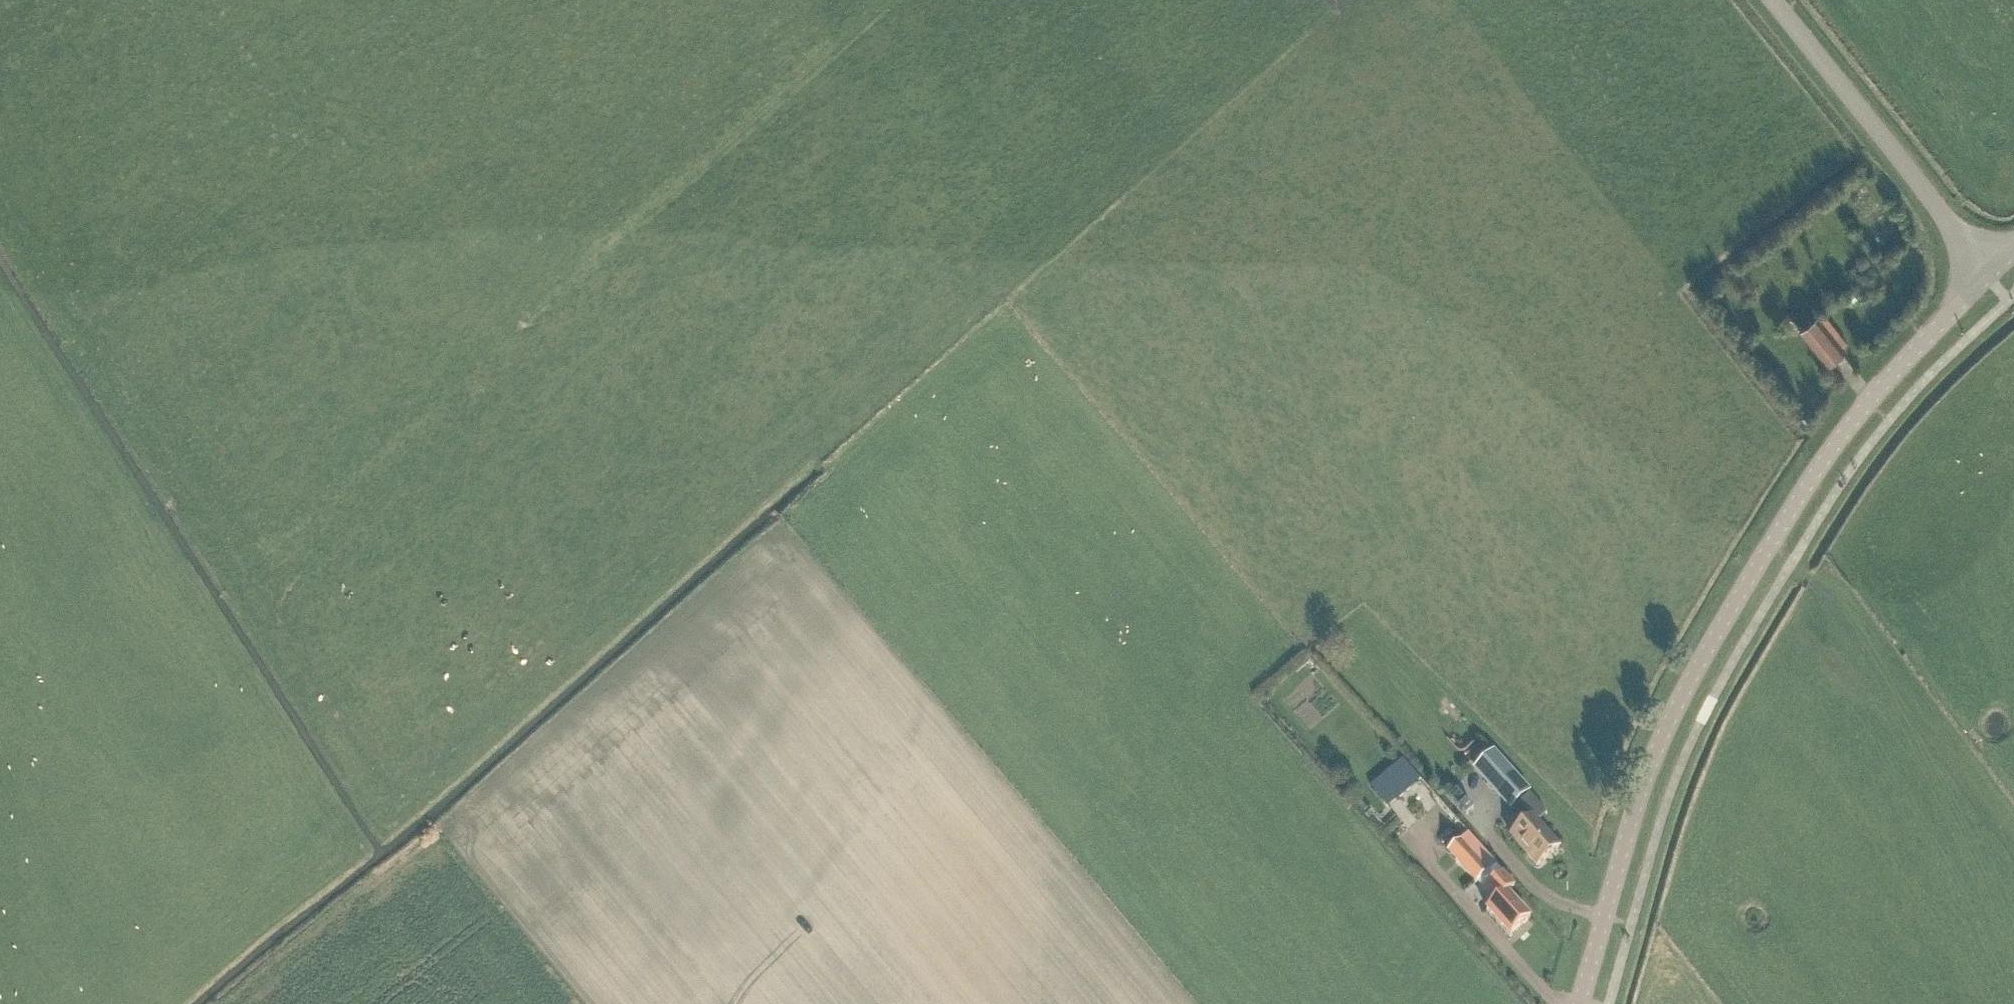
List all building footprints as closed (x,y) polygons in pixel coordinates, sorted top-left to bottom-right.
[(1817,315),(1800,329),(1827,363),(1845,349),(1817,315)] [(1474,770),(1510,810),(1531,791),(1495,751),(1474,770)] [(1402,759),(1371,785),(1388,807),(1420,779),(1402,759)] [(1539,822),(1548,814),(1531,794),(1522,802),(1534,816),(1512,835),(1539,866),(1561,847),(1539,822)] [(1468,833),(1447,852),(1476,883),(1477,881),(1484,889),(1483,890),(1495,903),(1488,910),(1511,936),(1532,917),(1510,891),(1516,886),(1504,872),(1503,872),(1468,833)]
